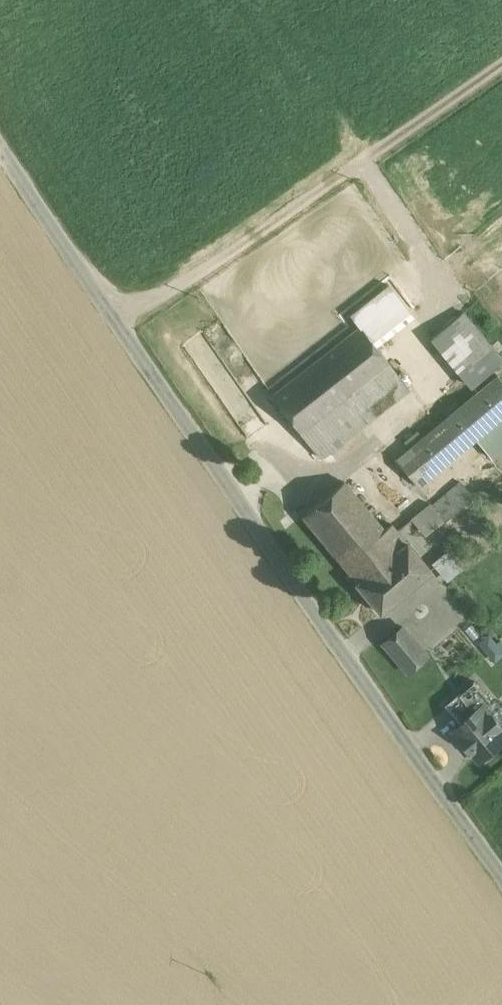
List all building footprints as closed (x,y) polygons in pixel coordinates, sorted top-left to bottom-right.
[(388,284),(350,314),(359,326),(360,325),(375,345),(413,315),(388,284)] [(432,337),(473,386),(501,362),(501,359),(463,311),(432,337)] [(359,326),(272,394),(285,412),(302,433),(390,364),(375,345),(360,325),(359,326)] [(390,364),(302,433),(321,457),(409,388),(390,364)] [(397,460),(419,487),(477,438),(501,417),(501,381),(498,376),(397,460)] [(501,451),(501,417),(477,438),(494,459),(501,451)] [(385,530),(345,482),(303,516),(358,582),(407,542),(392,524),(385,530)] [(462,482),(432,506),(439,515),(440,515),(445,521),(474,497),(462,482)] [(427,536),(445,521),(440,515),(439,515),(432,506),(414,522),(427,536)] [(358,582),(357,583),(381,612),(431,570),(407,542),(358,582)] [(446,580),(461,568),(445,550),(431,562),(446,580)] [(404,626),(384,643),(407,671),(427,654),(404,626)] [(481,643),(499,660),(501,657),(501,639),(493,631),(481,643)] [(475,680),(447,704),(463,722),(483,705),(484,706),(491,700),(475,680)] [(455,729),(482,760),(501,742),(501,728),(501,726),(501,725),(501,723),(494,713),(491,715),(484,706),(483,705),(463,722),(455,729)]
